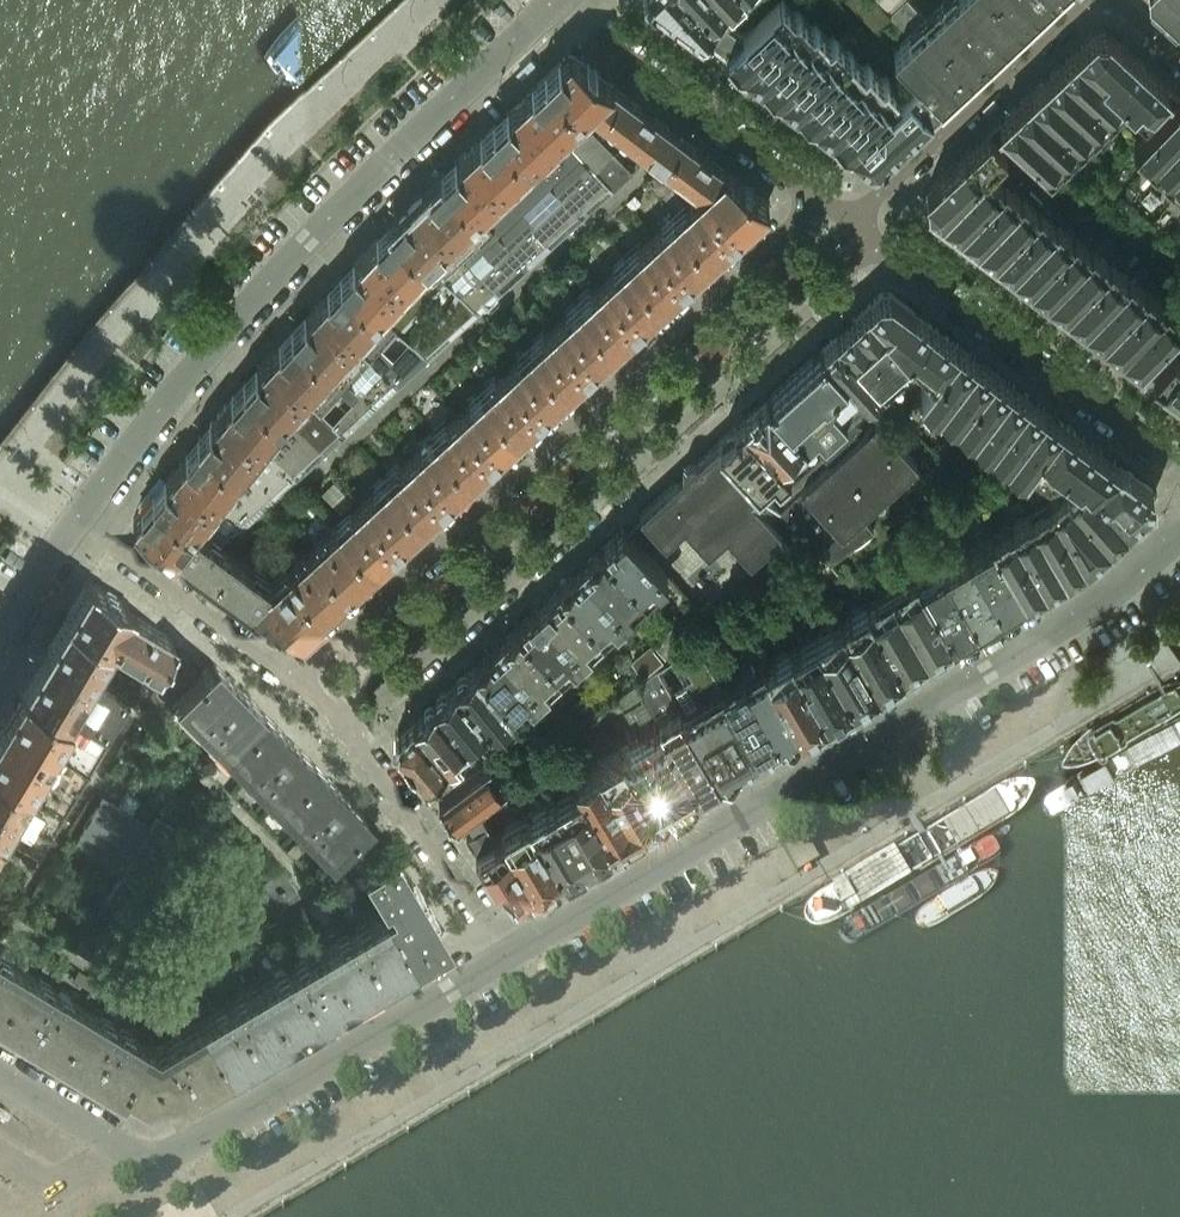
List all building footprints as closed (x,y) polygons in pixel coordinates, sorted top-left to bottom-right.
[(699,28),(714,15),(700,0),(661,0),(699,28)] [(714,15),(719,10),(730,0),(700,0),(714,15)] [(724,47),(741,60),(795,10),(786,0),(774,0),(743,29),(731,40),(724,47)] [(888,11),(900,0),(878,0),(888,11)] [(924,17),(909,0),(900,0),(888,11),(907,31),(892,46),(913,67),(940,97),(972,68),(924,17)] [(971,0),(942,0),(924,17),(972,68),(1005,36),(971,0)] [(1002,0),(971,0),(1005,36),(1021,21),(1002,0)] [(1044,0),(1002,0),(1021,21),(1044,0)] [(1179,21),(1179,0),(1157,0),(1179,21)] [(795,10),(741,60),(760,74),(812,25),(796,8),(795,10)] [(719,10),(714,15),(699,28),(724,47),(731,40),(743,29),(719,10)] [(812,25),(760,74),(777,87),(829,37),(815,22),(812,25)] [(1179,97),(1146,66),(1106,29),(1097,28),(1076,47),(1127,95),(1126,96),(1154,122),(1154,123),(1179,97)] [(829,37),(777,87),(795,100),(848,51),(832,34),(829,37)] [(1127,95),(1076,47),(1062,61),(1112,109),(1126,96),(1127,95)] [(612,81),(571,51),(571,50),(546,74),(581,111),(589,104),(612,81)] [(848,51),(795,100),(812,113),(862,66),(848,51)] [(1112,109),(1062,61),(1046,76),(1097,123),(1112,109)] [(862,66),(812,113),(830,127),(881,78),(865,62),(862,66)] [(940,97),(913,67),(901,78),(906,84),(929,108),(940,97)] [(559,133),(580,113),(581,111),(546,74),(493,125),(582,216),(612,188),(559,133)] [(881,78),(830,127),(847,140),(898,92),(883,76),(881,78)] [(1097,123),(1046,76),(1031,91),(1081,138),(1097,123)] [(613,82),(612,81),(589,104),(649,149),(656,155),(663,160),(682,135),(674,130),(612,83),(613,82)] [(906,84),(898,92),(847,140),(868,156),(878,155),(880,153),(882,151),(929,108),(906,84)] [(1081,138),(1031,91),(1016,104),(1066,152),(1081,138)] [(1179,128),(1179,97),(1154,123),(1154,122),(1134,143),(1151,159),(1179,128)] [(1066,152),(1016,104),(1000,119),(1016,134),(1051,166),(1066,152)] [(632,170),(580,113),(559,133),(612,188),(632,170)] [(1000,119),(966,152),(981,168),(989,160),(1016,134),(1000,119)] [(493,125),(440,175),(528,265),(582,216),(493,125)] [(1179,160),(1179,128),(1151,159),(1167,174),(1179,160)] [(1016,134),(989,160),(1005,176),(1017,188),(1043,162),(1049,168),(1051,166),(1016,134)] [(726,169),(682,135),(663,160),(703,189),(726,169)] [(927,200),(958,223),(1005,176),(989,160),(981,168),(966,152),(926,189),(927,200)] [(1167,174),(1179,186),(1179,160),(1167,174)] [(768,200),(751,187),(726,169),(703,189),(676,214),(711,252),(768,200)] [(440,175),(410,204),(446,241),(496,294),(528,265),(440,175)] [(975,236),(1020,191),(1017,188),(1005,176),(958,223),(975,236)] [(1127,184),(1119,193),(1128,201),(1136,192),(1127,184)] [(993,249),(1037,204),(1022,189),(1020,191),(975,236),(993,249)] [(1010,262),(1057,216),(1055,218),(1039,202),(1037,204),(993,249),(1010,262)] [(403,210),(389,224),(475,313),(496,294),(446,241),(410,204),(403,210)] [(711,252),(676,214),(651,236),(687,275),(711,252)] [(1027,275),(1072,231),(1057,216),(1010,262),(1027,275)] [(378,235),(339,277),(424,360),(475,313),(389,224),(378,235)] [(1047,290),(1094,244),(1092,242),(1090,244),(1074,229),(1072,231),(1027,275),(1047,290)] [(687,275),(651,236),(627,258),(663,297),(687,275)] [(1067,304),(1113,258),(1110,256),(1108,258),(1094,244),(1047,290),(1067,304)] [(1134,251),(1126,259),(1132,264),(1139,256),(1134,251)] [(663,297),(627,258),(603,281),(638,320),(663,297)] [(1085,318),(1131,272),(1129,270),(1127,272),(1113,258),(1067,304),(1085,318)] [(1104,332),(1150,286),(1147,284),(1145,286),(1131,272),(1085,318),(1104,332)] [(339,277),(311,307),(396,386),(424,360),(339,277)] [(965,294),(971,286),(960,278),(954,286),(965,294)] [(638,320),(603,281),(579,303),(614,341),(638,320)] [(1121,345),(1167,299),(1166,297),(1164,299),(1150,286),(1104,332),(1121,345)] [(880,291),(868,303),(905,343),(929,321),(890,291),(880,291)] [(1179,321),(1179,311),(1167,299),(1121,345),(1141,360),(1169,332),(1179,321)] [(579,303),(557,323),(554,325),(590,364),(614,341),(579,303)] [(905,343),(868,303),(853,317),(898,367),(913,353),(905,343)] [(289,331),(327,366),(371,408),(396,386),(311,307),(289,331)] [(543,317),(552,327),(554,325),(557,323),(548,312),(543,317)] [(853,317),(837,331),(882,381),(898,367),(853,317)] [(932,373),(956,341),(929,321),(905,343),(913,353),(914,352),(932,373)] [(1169,332),(1179,342),(1179,321),(1169,332)] [(554,325),(552,327),(531,347),(566,385),(590,364),(554,325)] [(371,408),(327,366),(289,331),(259,363),(257,365),(242,383),(282,416),(325,451),(371,408)] [(863,394),(865,396),(866,395),(882,381),(837,331),(820,347),(824,352),(826,350),(864,393),(863,394)] [(1169,332),(1141,360),(1164,377),(1179,390),(1179,342),(1169,332)] [(974,354),(956,341),(932,373),(920,389),(938,403),(974,354)] [(566,385),(531,347),(507,369),(542,407),(566,385)] [(820,347),(767,396),(806,437),(810,433),(814,438),(821,432),(823,434),(828,430),(828,431),(843,418),(842,417),(865,396),(863,394),(864,393),(826,350),(824,352),(820,347)] [(992,367),(974,354),(938,403),(939,404),(941,402),(957,414),(992,367)] [(1008,379),(992,367),(957,414),(973,426),(1008,379)] [(542,407),(507,369),(483,391),(518,429),(542,407)] [(1025,392),(1008,379),(973,426),(990,439),(1025,392)] [(325,451),(282,416),(242,383),(233,394),(218,412),(298,476),(325,451)] [(518,429),(483,391),(459,412),(495,451),(518,429)] [(1043,406),(1025,392),(990,439),(1006,452),(1005,453),(1007,454),(1043,406)] [(767,396),(742,418),(782,461),(806,437),(767,396)] [(1025,468),(1032,458),(1061,419),(1043,406),(1007,454),(1025,468)] [(218,412),(197,438),(272,499),(298,476),(218,412)] [(495,451),(459,412),(435,434),(470,473),(495,451)] [(788,468),(782,461),(742,418),(733,426),(725,429),(721,438),(719,439),(758,483),(771,471),(777,477),(788,468)] [(819,450),(823,455),(830,462),(807,482),(780,507),(816,546),(830,561),(873,529),(862,514),(918,463),(877,418),(858,436),(853,430),(861,422),(852,419),(819,450)] [(1061,464),(1082,435),(1061,419),(1032,458),(1047,469),(1061,464)] [(470,473),(435,434),(411,456),(447,495),(470,473)] [(1119,463),(1082,435),(1061,464),(1064,463),(1077,473),(1080,470),(1093,485),(1119,463)] [(197,438),(173,468),(243,525),(272,499),(197,438)] [(774,500),(758,483),(719,439),(696,460),(694,459),(691,459),(689,459),(687,460),(686,460),(685,461),(684,462),(683,463),(683,465),(682,466),(682,469),(682,470),(682,471),(683,473),(639,512),(665,540),(684,523),(708,549),(726,532),(750,559),(779,532),(800,559),(805,555),(816,546),(780,507),(774,500)] [(823,455),(801,475),(807,482),(830,462),(823,455)] [(447,495),(411,456),(387,478),(422,517),(425,514),(447,495)] [(1119,463),(1093,485),(1125,522),(1153,498),(1152,487),(1119,463)] [(173,468),(154,492),(219,540),(243,525),(173,468)] [(1125,522),(1093,485),(1080,470),(1077,473),(1077,474),(1064,486),(1109,536),(1125,522)] [(797,478),(774,500),(780,507),(807,482),(801,475),(797,478)] [(422,517),(387,478),(363,500),(399,538),(422,517)] [(1109,536),(1064,486),(1049,499),(1050,500),(1048,500),(1083,558),(1084,557),(1109,536)] [(971,501),(974,498),(973,497),(967,491),(965,492),(944,510),(951,518),(971,501)] [(219,540),(154,492),(133,517),(176,548),(206,570),(213,575),(231,550),(224,545),(218,540),(219,540)] [(399,538),(363,500),(340,521),(375,560),(399,538)] [(1083,558),(1048,500),(1029,512),(1063,570),(1083,558)] [(1063,570),(1029,512),(1010,523),(1045,581),(1063,570)] [(375,560),(340,521),(315,545),(350,583),(375,560)] [(1045,581),(1010,523),(991,534),(992,535),(991,536),(1025,593),(1045,581)] [(624,526),(602,546),(646,594),(668,575),(624,526)] [(1025,593),(991,536),(966,551),(1000,608),(1025,593)] [(350,583),(315,545),(290,568),(325,606),(350,583)] [(602,546),(580,566),(624,614),(646,594),(602,546)] [(325,606),(290,568),(274,582),(231,550),(213,575),(251,603),(250,604),(293,635),(325,606)] [(1000,608),(966,551),(942,565),(976,622),(1000,608)] [(976,622),(942,565),(917,580),(951,637),(976,622)] [(580,566),(559,586),(603,633),(624,614),(580,566)] [(856,571),(847,578),(855,587),(864,579),(856,571)] [(951,637),(917,580),(915,576),(891,590),(927,650),(951,637)] [(171,635),(126,608),(129,604),(88,579),(67,614),(108,639),(112,632),(124,640),(121,644),(154,664),(162,650),(171,635)] [(559,586),(538,605),(582,652),(603,633),(559,586)] [(890,590),(882,595),(866,604),(902,666),(927,650),(891,590),(890,590)] [(700,609),(708,618),(718,609),(709,600),(700,609)] [(902,666),(866,604),(840,620),(876,681),(902,666)] [(538,605),(518,623),(562,671),(582,652),(538,605)] [(130,704),(85,677),(108,639),(67,614),(23,688),(64,712),(68,715),(108,739),(130,704)] [(876,681),(840,620),(815,634),(851,696),(876,681)] [(518,623),(496,643),(540,690),(562,671),(518,623)] [(728,646),(715,625),(694,640),(706,659),(728,646)] [(851,696),(815,634),(790,649),(826,710),(851,696)] [(667,635),(656,645),(667,657),(677,647),(667,635)] [(721,685),(706,659),(694,640),(691,642),(675,654),(739,762),(760,750),(721,685)] [(496,643),(476,662),(517,711),(540,690),(496,643)] [(650,643),(631,660),(643,673),(662,656),(650,643)] [(826,710),(790,649),(765,664),(801,725),(826,710)] [(739,762),(675,654),(671,657),(685,680),(670,689),(657,667),(655,668),(718,774),(739,762)] [(182,655),(164,685),(175,696),(199,672),(182,655)] [(801,725),(765,664),(761,656),(741,668),(743,672),(781,737),(801,725)] [(226,748),(264,711),(213,659),(208,664),(199,672),(175,696),(226,748)] [(596,667),(590,672),(600,683),(606,678),(612,672),(602,661),(596,667)] [(476,662),(466,670),(462,670),(458,674),(458,678),(456,680),(496,729),(498,731),(519,713),(517,711),(476,662)] [(718,774),(655,668),(643,677),(636,682),(698,786),(701,785),(708,784),(714,781),(717,775),(718,774)] [(781,737),(743,672),(721,685),(760,750),(781,737)] [(496,729),(456,680),(446,689),(441,689),(437,692),(437,697),(435,699),(466,736),(472,744),(484,735),(486,737),(496,729)] [(698,786),(636,682),(620,694),(617,696),(640,735),(621,747),(623,749),(659,810),(680,797),(698,786)] [(23,688),(1,724),(46,751),(87,775),(108,739),(68,715),(64,712),(23,688)] [(466,736),(435,699),(433,701),(428,701),(424,705),(424,709),(415,718),(453,765),(464,755),(456,744),(466,736)] [(277,799),(315,762),(264,711),(226,748),(277,799)] [(453,765),(415,718),(398,733),(397,742),(430,783),(432,782),(431,781),(442,772),(451,783),(462,776),(453,765)] [(0,726),(0,771),(25,786),(65,811),(87,775),(46,751),(1,724),(0,726)] [(534,742),(518,754),(525,764),(532,759),(541,752),(534,742)] [(659,810),(623,749),(599,763),(638,827),(647,821),(645,818),(659,810)] [(484,759),(462,776),(451,783),(438,792),(447,803),(446,808),(450,812),(454,813),(456,815),(483,795),(508,777),(491,754),(484,759)] [(360,818),(365,813),(315,762),(277,799),(328,850),(360,818)] [(638,827),(599,763),(577,776),(612,837),(626,829),(628,832),(638,827)] [(612,837),(577,776),(570,764),(555,772),(565,790),(554,796),(586,852),(612,837)] [(38,856),(65,811),(25,786),(0,771),(0,833),(38,856)] [(118,970),(196,840),(156,817),(151,825),(132,814),(141,798),(128,791),(124,798),(118,807),(104,798),(93,815),(92,814),(84,828),(85,828),(75,845),(122,874),(78,947),(118,970)] [(535,883),(502,826),(494,831),(481,808),(488,803),(483,795),(456,815),(505,892),(516,894),(535,883)] [(586,852),(554,796),(528,812),(560,868),(586,852)] [(560,868),(528,812),(502,826),(535,883),(560,868)] [(784,842),(780,844),(796,873),(818,860),(802,832),(784,842)] [(295,840),(286,848),(294,856),(303,848),(295,840)] [(444,938),(423,903),(393,851),(379,859),(364,868),(381,897),(386,894),(393,906),(383,912),(410,957),(444,938)] [(298,890),(283,866),(264,878),(279,902),(298,890)] [(383,912),(351,931),(378,976),(410,957),(383,912)] [(351,931),(324,947),(351,993),(378,976),(351,931)] [(324,947),(289,968),(316,1013),(351,993),(324,947)] [(21,968),(0,955),(0,1003),(21,968)] [(0,1003),(0,1017),(21,1029),(48,984),(21,968),(0,1003)] [(289,968),(262,984),(289,1029),(316,1013),(289,968)] [(48,984),(21,1029),(55,1050),(83,1005),(48,984)] [(262,984),(226,1005),(253,1050),(289,1029),(262,984)] [(83,1005),(55,1050),(84,1067),(111,1022),(83,1005)] [(253,1050),(226,1005),(200,1021),(227,1066),(253,1050)] [(200,1021),(161,1044),(188,1089),(227,1066),(200,1021)] [(111,1022),(84,1067),(118,1088),(121,1082),(145,1043),(111,1022)] [(154,1048),(145,1043),(121,1082),(160,1106),(188,1089),(161,1044),(154,1048)]
